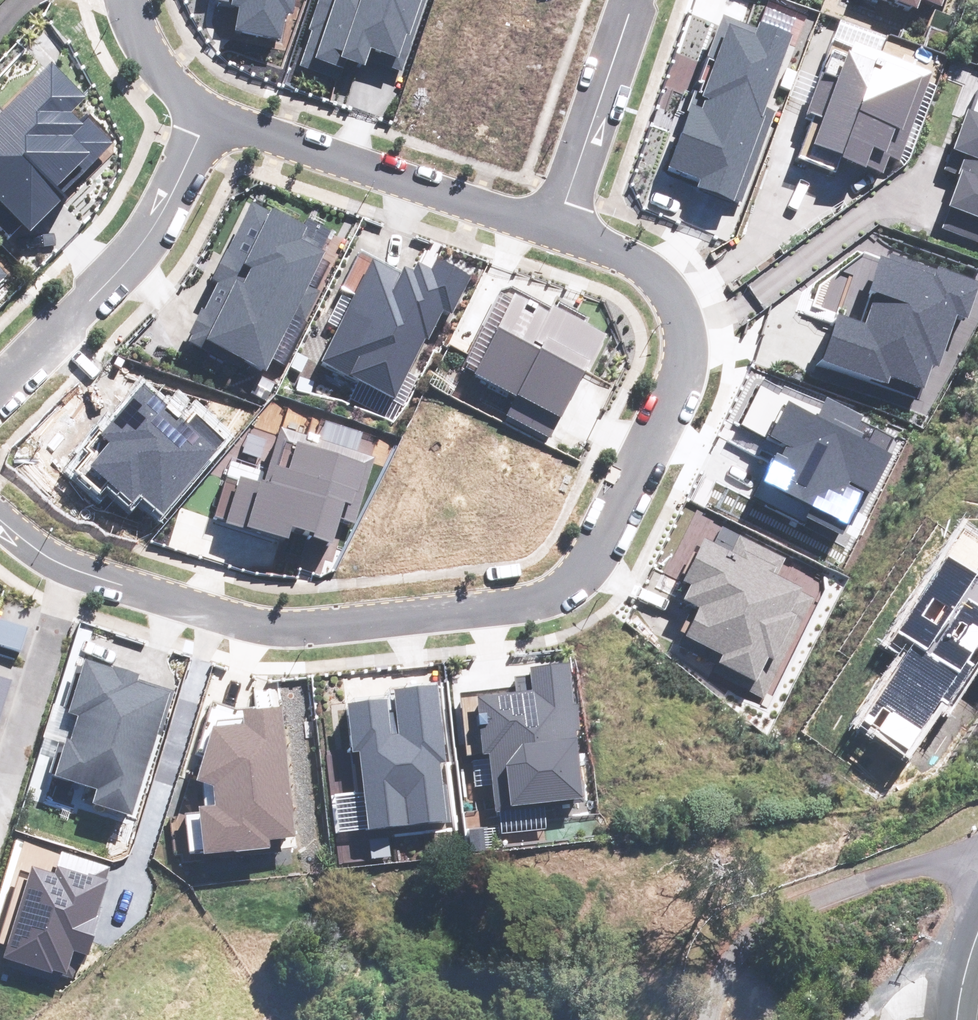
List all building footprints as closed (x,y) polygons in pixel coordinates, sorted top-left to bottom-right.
[(294,0),(222,0),(221,5),(235,6),(231,34),(278,40),(282,13),(291,15),(294,0)] [(420,0),(314,0),(298,54),(360,73),(366,55),(400,65),(420,0)] [(933,14),(938,0),(891,0),(933,14)] [(688,192),(731,207),(789,37),(719,13),(664,172),(692,181),(688,192)] [(922,67),(848,42),(810,151),(884,176),(922,67)] [(25,230),(65,191),(62,188),(92,160),(72,139),(86,125),(76,114),(84,107),(44,66),(0,109),(0,204),(25,230)] [(939,224),(977,237),(977,115),(961,110),(941,168),(957,173),(939,224)] [(188,336),(261,372),(328,237),(246,196),(207,276),(216,280),(188,336)] [(815,361),(922,398),(963,279),(884,252),(858,326),(831,317),(815,361)] [(395,399),(439,312),(446,315),(465,277),(432,260),(429,267),(412,258),(404,274),(370,257),(318,361),(395,399)] [(551,434),(602,333),(510,287),(468,371),(511,392),(502,410),(551,434)] [(109,446),(90,469),(134,506),(141,497),(162,514),(226,437),(199,414),(191,423),(143,383),(97,437),(109,446)] [(776,445),(756,483),(849,532),(899,439),(829,403),(822,417),(768,388),(746,429),(776,445)] [(286,531),(331,544),(364,435),(322,422),(316,440),(275,427),(264,464),(244,458),(225,520),(284,538),(286,531)] [(672,648),(750,688),(801,588),(775,574),(784,557),(720,525),(711,542),(699,536),(677,579),(683,582),(677,594),(695,603),(672,648)] [(862,723),(902,751),(942,693),(952,700),(977,663),(977,580),(949,560),(898,634),(915,646),(862,723)] [(19,648),(27,624),(0,615),(0,642),(19,648)] [(87,803),(129,815),(166,688),(74,662),(62,707),(74,710),(67,735),(58,733),(46,776),(92,788),(87,803)] [(494,808),(580,798),(565,663),(524,668),(526,687),(475,692),(482,749),(487,748),(494,808)] [(0,673),(0,708),(10,677),(0,673)] [(356,748),(365,831),(449,822),(433,682),(389,687),(391,697),(339,703),(345,749),(356,748)] [(209,727),(192,779),(207,783),(209,805),(194,807),(199,849),(294,837),(278,707),(238,712),(240,724),(209,727)] [(32,870),(5,959),(67,978),(75,953),(85,956),(112,869),(63,854),(56,877),(32,870)]
